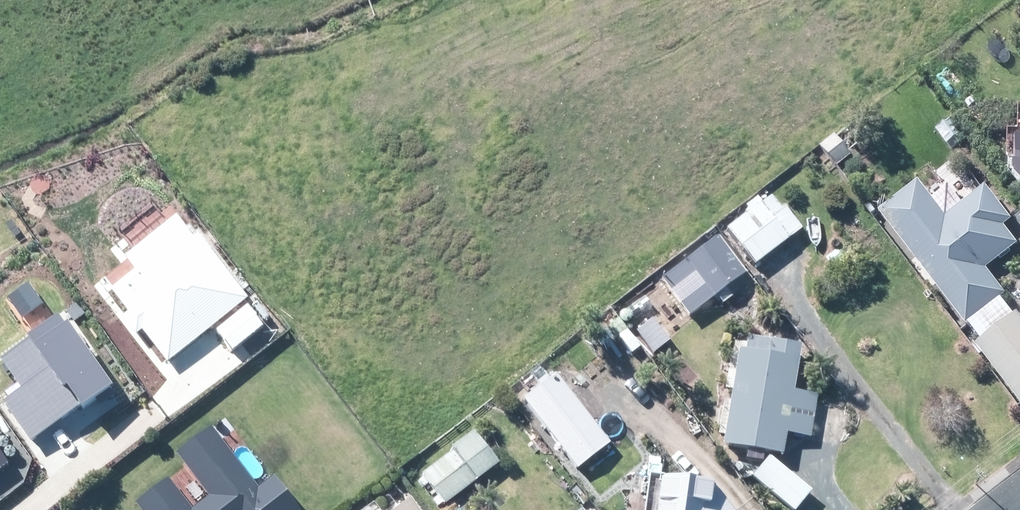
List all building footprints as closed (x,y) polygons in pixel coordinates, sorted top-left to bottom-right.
[(818,145),(834,165),(849,154),(847,152),(853,146),(841,131),(835,136),(832,134),(818,145)] [(793,177),(788,171),(782,175),(786,182),(793,177)] [(772,192),(777,186),(773,182),(767,187),(772,192)] [(1005,293),(1003,291),(986,268),(1018,243),(1004,226),(1012,220),(987,187),(947,218),(919,182),(881,211),(967,323),(986,309),(1005,293)] [(754,266),(802,229),(785,208),(782,210),(771,196),(761,204),(757,198),(745,207),(749,212),(726,230),(754,266)] [(108,288),(166,358),(241,297),(176,218),(125,259),(132,268),(108,288)] [(746,273),(717,236),(681,263),(688,272),(673,283),(687,301),(702,290),(710,301),(746,273)] [(247,304),(217,327),(234,348),(263,325),(247,304)] [(1018,314),(999,327),(977,345),(1019,401),(1019,316),(1018,314)] [(626,329),(618,318),(606,328),(615,338),(626,329)] [(0,408),(0,409),(28,449),(108,392),(56,320),(0,360),(0,366),(20,394),(0,408)] [(810,437),(817,396),(792,392),(800,345),(771,340),(768,354),(739,350),(736,368),(724,445),(782,454),(783,447),(785,433),(810,437)] [(592,421),(557,376),(555,375),(522,401),(577,470),(610,444),(592,421)] [(273,480),(257,492),(209,431),(173,458),(207,502),(197,509),(297,509),(273,480)] [(468,486),(498,463),(475,431),(452,448),(454,450),(421,475),(444,505),(468,486)] [(8,464),(0,453),(0,470),(8,464)] [(768,458),(751,478),(791,509),(795,509),(810,492),(768,458)] [(657,509),(731,509),(711,484),(661,478),(657,509)] [(167,484),(135,509),(136,509),(187,509),(167,484)]
